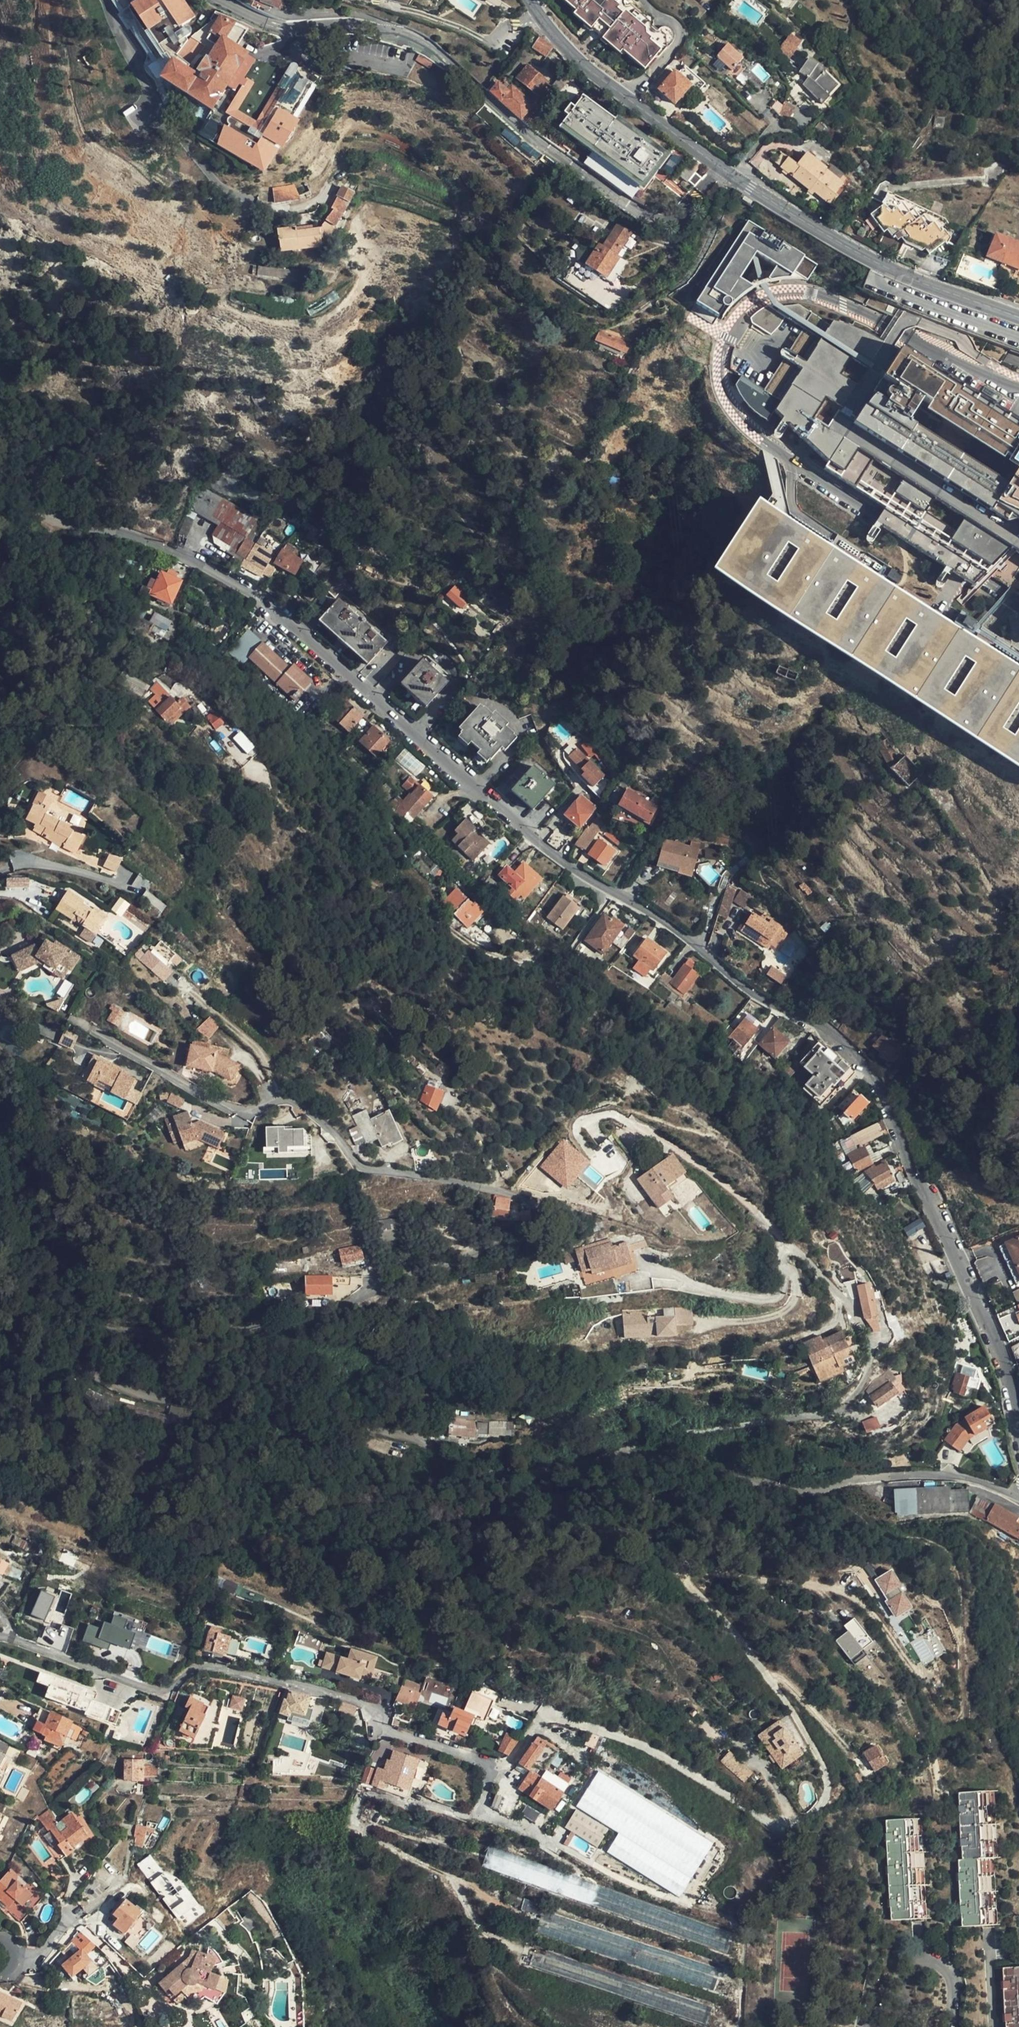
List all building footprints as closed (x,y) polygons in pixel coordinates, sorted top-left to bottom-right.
[(143,52),(143,53),(144,55),(145,56),(145,58),(144,59),(144,61),(144,62),(143,64),(143,66),(143,69),(144,71),(144,72),(145,74),(146,75),(147,76),(148,78),(152,82),(153,83),(154,84),(156,87),(159,91),(160,94),(161,97),(162,100),(163,103),(163,105),(168,103),(177,87),(165,80),(172,67),(165,57),(155,64),(137,38),(129,13),(131,12),(129,8),(120,14),(110,0),(106,0),(143,52)] [(120,14),(129,8),(131,12),(129,13),(137,38),(155,64),(165,57),(172,67),(174,63),(189,41),(182,30),(193,22),(177,0),(110,0),(120,14)] [(638,12),(624,0),(564,0),(577,13),(575,16),(619,58),(621,55),(642,75),(669,46),(652,30),(651,25),(638,12)] [(209,21),(190,40),(207,50),(215,55),(201,79),(191,74),(174,63),(172,67),(165,80),(177,87),(214,110),(228,86),(234,89),(237,83),(241,85),(244,79),(241,77),(252,58),(231,45),(224,41),(231,29),(235,23),(218,16),(209,21)] [(238,32),(231,29),(224,41),(231,45),(234,40),(236,36),(238,32)] [(800,42),(790,34),(784,42),(791,54),(800,42)] [(545,57),(553,48),(540,38),(533,47),(532,49),(545,57)] [(207,50),(190,40),(189,41),(174,63),(191,74),(207,50)] [(732,72),(741,61),(725,47),(715,58),(732,72)] [(822,69),(826,66),(810,53),(799,67),(807,73),(803,78),(811,87),(810,89),(821,101),(829,93),(826,91),(834,81),(822,69)] [(300,77),(296,70),(297,70),(297,69),(298,68),(298,66),(298,64),(297,62),(296,62),(295,61),(292,61),(290,62),(289,63),(289,65),(277,83),(289,90),(263,133),(236,117),(234,116),(233,116),(230,118),(229,120),(229,122),(230,124),(232,126),(221,143),(247,159),(262,168),(313,84),(300,77)] [(763,81),(770,76),(760,63),(753,68),(763,81)] [(547,82),(526,65),(516,78),(536,95),(547,82)] [(840,82),(826,66),(822,69),(834,81),(826,91),(829,93),(840,82)] [(685,67),(680,74),(700,90),(706,83),(685,67)] [(427,82),(430,77),(421,70),(417,76),(427,82)] [(689,87),(674,74),(665,82),(661,79),(654,87),(657,90),(674,105),(689,87)] [(497,86),(501,89),(505,84),(499,79),(495,83),(497,86)] [(316,86),(313,84),(262,168),(265,169),(316,86)] [(497,86),(491,93),(520,119),(533,106),(511,87),(506,93),(501,89),(497,86)] [(631,178),(642,185),(663,158),(582,98),(561,126),(594,150),(583,165),(592,172),(621,192),(631,178)] [(773,108),(788,114),(792,105),(777,99),(773,108)] [(233,116),(234,116),(217,111),(202,136),(245,162),(247,159),(221,143),(232,126),(230,124),(229,122),(229,120),(230,118),(233,116)] [(779,114),(775,120),(781,124),(787,127),(790,122),(779,114)] [(826,171),(827,169),(807,153),(797,165),(787,157),(780,167),(810,189),(812,188),(816,190),(814,193),(831,205),(838,197),(834,194),(842,184),(826,171)] [(687,183),(695,172),(686,166),(678,177),(687,183)] [(831,166),(827,169),(826,171),(842,184),(834,194),(838,197),(850,180),(831,166)] [(621,192),(631,200),(642,185),(631,178),(621,192)] [(295,187),(294,184),(272,187),(274,201),(300,198),(299,196),(295,187)] [(333,210),(325,221),(334,226),(343,215),(352,193),(341,187),(330,208),(333,210)] [(929,227),(921,217),(918,219),(911,210),(907,212),(900,203),(897,205),(891,198),(873,210),(868,214),(881,233),(886,230),(892,239),(895,237),(898,241),(902,239),(907,245),(913,242),(920,252),(926,248),(932,256),(951,242),(945,234),(941,236),(933,225),(929,227)] [(697,304),(750,223),(743,219),(740,219),(735,220),(732,223),(689,309),(714,324),(719,317),(697,304)] [(318,230),(321,241),(334,226),(325,221),(318,230)] [(808,281),(817,266),(750,223),(697,304),(719,317),(725,308),(730,302),(734,304),(742,296),(753,290),(739,281),(756,254),(777,267),(768,281),(771,282),(790,280),(794,272),(808,281)] [(616,258),(631,234),(617,225),(602,248),(599,246),(586,266),(606,280),(619,259),(616,258)] [(295,236),(312,232),(310,226),(294,231),(295,236)] [(323,247),(321,241),(318,230),(312,232),(295,236),(294,231),(279,235),(281,244),(278,245),(278,248),(280,248),(282,255),(298,251),(299,254),(323,247)] [(1001,237),(1014,243),(1016,238),(1009,234),(1007,236),(1003,234),(1001,237)] [(1014,243),(1001,237),(997,235),(988,257),(1012,267),(1018,253),(1018,245),(1014,243)] [(298,251),(282,255),(283,260),(300,256),(299,254),(298,251)] [(758,263),(756,254),(753,260),(759,288),(772,309),(778,311),(781,307),(776,305),(763,286),(758,263)] [(290,279),(291,269),(258,266),(257,276),(290,279)] [(849,296),(899,318),(906,311),(855,286),(849,296)] [(814,446),(847,476),(889,504),(957,550),(988,570),(995,575),(1012,586),(1018,591),(1018,424),(903,349),(900,353),(894,349),(892,348),(876,338),(863,333),(834,321),(829,328),(794,306),(787,317),(790,319),(803,328),(822,340),(806,365),(787,353),(783,359),(802,371),(783,401),(776,413),(784,419),(777,431),(784,436),(791,426),(814,446)] [(778,311),(787,317),(794,306),(781,307),(778,311)] [(778,311),(772,309),(752,321),(773,335),(782,329),(790,319),(787,317),(778,311)] [(876,338),(892,348),(903,333),(907,326),(912,314),(906,311),(899,318),(889,326),(876,338)] [(903,333),(892,348),(894,349),(897,344),(899,341),(901,337),(904,334),(906,331),(911,329),(916,327),(938,337),(961,351),(985,366),(990,357),(964,341),(912,314),(907,326),(903,333)] [(822,340),(803,328),(787,353),(806,365),(822,340)] [(622,353),(626,344),(600,333),(597,335),(594,341),(622,353)] [(635,347),(626,344),(622,353),(631,356),(635,347)] [(802,371),(783,359),(766,390),(783,401),(802,371)] [(1002,397),(986,387),(983,393),(999,403),(1002,397)] [(550,452),(555,443),(543,436),(538,446),(550,452)] [(200,478),(195,492),(227,511),(214,535),(231,546),(226,555),(234,560),(235,558),(242,562),(246,555),(243,553),(244,550),(269,565),(272,561),(276,554),(244,535),(257,511),(206,480),(200,478)] [(1018,759),(1018,650),(986,629),(978,624),(953,607),(947,617),(898,585),(906,573),(842,532),(834,544),(800,522),(767,501),(724,568),(1018,759)] [(988,570),(957,550),(889,504),(878,524),(884,528),(944,567),(946,568),(953,572),(975,586),(988,570)] [(876,540),(884,528),(878,524),(870,536),(876,540)] [(289,544),(281,557),(277,565),(296,576),(304,563),(296,558),(301,551),(289,544)] [(66,548),(62,557),(60,563),(66,565),(71,549),(66,548)] [(276,554),(272,561),(277,565),(281,557),(276,554)] [(953,572),(946,568),(939,581),(946,585),(953,572)] [(971,601),(995,575),(988,570),(975,586),(965,597),(971,601)] [(152,595),(160,599),(166,602),(172,605),(182,582),(162,574),(152,595)] [(335,598),(345,585),(332,575),(323,590),(335,598)] [(153,583),(146,580),(143,587),(150,590),(153,583)] [(469,602),(454,588),(448,596),(463,609),(469,602)] [(387,644),(339,600),(326,614),(320,621),(368,665),(387,644)] [(166,634),(172,620),(157,613),(151,626),(166,634)] [(223,644),(232,631),(223,624),(213,636),(223,644)] [(297,675),(269,650),(254,668),(296,704),(314,683),(300,671),(297,675)] [(426,707),(447,683),(423,662),(401,685),(426,707)] [(159,710),(170,701),(168,698),(165,700),(162,698),(154,705),(159,710)] [(173,698),(170,701),(159,710),(168,721),(182,708),(173,698)] [(360,733),(370,722),(348,703),(334,719),(350,733),(355,728),(360,733)] [(491,761),(514,735),(504,727),(507,724),(495,714),(493,717),(484,708),(461,733),(477,748),(481,752),(491,761)] [(391,742),(370,722),(360,733),(365,738),(361,743),(376,757),(391,742)] [(241,731),(234,738),(249,752),(255,746),(241,731)] [(881,743),(886,739),(882,733),(876,736),(881,743)] [(900,760),(886,739),(881,743),(877,746),(891,768),(907,788),(922,775),(925,777),(928,774),(918,762),(914,765),(906,756),(900,760)] [(569,755),(583,766),(587,769),(584,773),(582,776),(595,787),(607,771),(575,746),(569,755)] [(536,802),(549,788),(551,790),(555,785),(533,766),(511,791),(533,810),(539,805),(536,802)] [(405,784),(411,777),(407,773),(401,779),(405,784)] [(415,819),(424,810),(435,798),(423,787),(414,779),(405,787),(415,796),(412,799),(409,802),(407,804),(403,808),(415,819)] [(39,833),(66,848),(69,844),(72,846),(79,832),(39,812),(46,798),(32,790),(18,817),(30,824),(29,826),(40,831),(39,833)] [(649,823),(658,807),(626,791),(618,807),(649,823)] [(572,808),(581,798),(578,795),(570,805),(572,808)] [(594,812),(595,810),(581,798),(572,808),(565,817),(581,829),(590,817),(594,812)] [(496,841),(470,818),(459,830),(461,832),(453,840),(478,861),(496,841)] [(604,826),(597,819),(594,823),(589,830),(597,835),(599,834),(604,826)] [(595,839),(597,835),(589,830),(588,829),(576,845),(585,851),(595,839)] [(619,843),(621,840),(608,829),(603,834),(618,845),(619,843)] [(729,845),(731,837),(721,834),(718,833),(716,842),(729,845)] [(644,840),(636,851),(637,852),(643,856),(645,853),(650,844),(644,840)] [(688,847),(665,840),(658,863),(670,866),(670,865),(677,866),(688,847)] [(604,866),(614,852),(599,842),(589,856),(604,866)] [(693,872),(693,870),(699,850),(688,847),(677,866),(680,866),(680,868),(693,872)] [(109,853),(104,866),(117,871),(122,858),(109,853)] [(446,874),(436,863),(427,872),(438,882),(446,874)] [(525,864),(515,875),(520,879),(529,868),(525,864)] [(679,873),(692,876),(693,872),(680,868),(680,866),(677,866),(674,870),(678,871),(679,873)] [(542,879),(529,868),(520,879),(515,875),(509,870),(502,877),(511,885),(506,890),(518,899),(522,894),(526,898),(542,879)] [(29,887),(29,877),(7,877),(7,887),(29,887)] [(725,893),(721,905),(727,907),(735,885),(729,882),(726,889),(725,893)] [(86,899),(88,897),(70,883),(57,901),(73,914),(77,910),(79,911),(80,919),(97,932),(109,917),(86,899)] [(739,906),(747,893),(739,888),(731,900),(739,906)] [(469,929),(486,913),(477,904),(474,906),(458,890),(448,900),(459,911),(456,915),(469,929)] [(499,898),(511,908),(515,904),(503,894),(499,898)] [(568,898),(578,906),(580,903),(570,896),(568,898)] [(110,914),(88,897),(86,899),(109,917),(110,914)] [(581,908),(578,906),(568,898),(565,897),(549,920),(565,931),(581,908)] [(727,907),(721,905),(717,916),(724,919),(727,907)] [(430,930),(437,923),(418,912),(415,919),(430,930)] [(752,913),(744,926),(753,931),(750,937),(769,949),(771,944),(779,949),(790,932),(772,921),(769,924),(752,913)] [(606,918),(604,920),(589,942),(606,953),(614,943),(623,929),(606,918)] [(753,931),(744,926),(741,931),(750,937),(753,931)] [(21,966),(42,956),(39,951),(41,950),(47,954),(52,957),(61,963),(64,959),(74,965),(78,958),(82,952),(60,938),(58,941),(49,936),(43,945),(39,939),(14,953),(21,966)] [(669,955),(648,939),(635,957),(656,972),(669,955)] [(174,969),(183,958),(161,940),(152,950),(174,969)] [(771,944),(769,949),(776,953),(779,949),(771,944)] [(166,963),(149,949),(146,953),(141,959),(157,973),(166,963)] [(61,963),(52,957),(50,959),(59,965),(61,963)] [(690,961),(675,981),(670,987),(687,999),(690,996),(686,993),(699,975),(692,970),(696,965),(690,961)] [(772,966),(767,974),(782,983),(787,975),(772,966)] [(114,1005),(106,1020),(118,1026),(126,1012),(114,1005)] [(198,1028),(208,1038),(221,1025),(211,1016),(198,1028)] [(679,1024),(670,1019),(667,1023),(675,1029),(679,1024)] [(731,1039),(735,1042),(742,1048),(745,1050),(760,1033),(746,1021),(731,1039)] [(74,1046),(79,1037),(66,1030),(61,1038),(74,1046)] [(790,1043),(775,1030),(762,1046),(777,1058),(790,1043)] [(194,1046),(210,1049),(212,1044),(195,1040),(194,1046)] [(742,1048),(735,1042),(729,1048),(726,1047),(724,1049),(734,1057),(742,1048)] [(822,1107),(832,1096),(837,1090),(839,1093),(855,1075),(819,1043),(800,1064),(818,1079),(816,1081),(814,1080),(804,1091),(822,1107)] [(219,1051),(210,1049),(194,1046),(189,1065),(214,1070),(215,1067),(229,1075),(235,1079),(243,1065),(218,1052),(219,1051)] [(130,1072),(126,1069),(124,1072),(112,1065),(114,1062),(96,1052),(86,1069),(96,1074),(93,1080),(103,1086),(106,1081),(121,1090),(119,1095),(125,1098),(129,1091),(136,1080),(128,1075),(130,1072)] [(124,1072),(126,1069),(114,1062),(112,1065),(124,1072)] [(791,1080),(798,1072),(790,1065),(783,1073),(791,1080)] [(434,1110),(442,1091),(437,1089),(439,1084),(429,1080),(420,1101),(434,1110)] [(106,1081),(103,1086),(119,1095),(121,1090),(106,1081)] [(168,1100),(172,1091),(160,1085),(155,1093),(168,1100)] [(854,1120),(868,1105),(854,1092),(840,1108),(854,1120)] [(215,1124),(188,1114),(178,1115),(175,1103),(161,1105),(152,1106),(157,1131),(165,1130),(166,1134),(185,1131),(209,1140),(215,1124)] [(401,1141),(388,1111),(369,1120),(380,1147),(390,1143),(392,1145),(401,1141)] [(882,1133),(887,1131),(883,1122),(843,1142),(850,1157),(854,1155),(853,1153),(858,1151),(857,1147),(883,1135),(882,1133)] [(310,1144),(304,1144),(304,1127),(266,1127),(266,1157),(311,1155),(310,1144)] [(361,1138),(356,1128),(349,1132),(355,1141),(361,1138)] [(563,1138),(540,1165),(568,1189),(591,1162),(563,1138)] [(850,1157),(858,1173),(874,1166),(866,1150),(854,1155),(850,1157)] [(670,1159),(653,1173),(657,1177),(653,1180),(649,1176),(637,1187),(655,1208),(670,1195),(666,1190),(684,1176),(670,1159)] [(892,1177),(886,1162),(865,1172),(876,1185),(892,1177)] [(867,1199),(872,1204),(878,1197),(874,1193),(867,1199)] [(670,1195),(655,1208),(660,1214),(675,1201),(670,1195)] [(510,1200),(498,1200),(495,1200),(495,1209),(509,1210),(510,1200)] [(986,1212),(982,1203),(970,1210),(974,1218),(986,1212)] [(521,1210),(520,1220),(531,1221),(531,1210),(521,1210)] [(912,1236),(927,1227),(921,1218),(906,1226),(912,1236)] [(402,1238),(398,1220),(377,1224),(380,1242),(402,1238)] [(604,1236),(569,1244),(571,1254),(573,1266),(581,1264),(601,1260),(603,1266),(623,1262),(621,1250),(638,1247),(637,1240),(619,1244),(619,1241),(605,1244),(604,1236)] [(1001,1246),(1018,1285),(1018,1238),(1001,1246)] [(571,1254),(569,1244),(557,1246),(559,1257),(571,1254)] [(464,1252),(464,1245),(450,1245),(450,1253),(464,1252)] [(357,1259),(356,1252),(355,1249),(343,1251),(344,1261),(357,1259)] [(601,1260),(581,1264),(582,1271),(603,1266),(601,1260)] [(337,1285),(338,1277),(306,1274),(304,1293),(331,1295),(332,1285),(337,1285)] [(349,1286),(351,1278),(338,1277),(337,1285),(349,1286)] [(857,1298),(865,1296),(862,1288),(855,1290),(857,1298)] [(871,1318),(865,1296),(857,1298),(863,1320),(871,1318)] [(679,1324),(693,1323),(693,1306),(679,1306),(679,1324)] [(622,1310),(623,1337),(677,1336),(676,1308),(622,1310)] [(853,1357),(844,1336),(831,1341),(841,1363),(853,1357)] [(842,1373),(837,1364),(825,1370),(829,1378),(842,1373)] [(977,1391),(980,1382),(957,1374),(953,1386),(956,1387),(954,1392),(956,1392),(956,1394),(963,1396),(967,1388),(977,1391)] [(893,1389),(890,1384),(869,1398),(876,1408),(896,1394),(893,1389)] [(126,1405),(123,1415),(131,1417),(165,1429),(169,1416),(126,1405)] [(983,1408),(957,1423),(943,1442),(959,1453),(963,1447),(967,1441),(974,1436),(982,1432),(994,1425),(983,1408)] [(880,1425),(876,1418),(865,1425),(869,1431),(880,1425)] [(477,1439),(478,1429),(453,1427),(452,1436),(477,1439)] [(987,1438),(982,1432),(974,1436),(967,1441),(963,1447),(969,1452),(973,1447),(987,1438)] [(968,1512),(966,1492),(949,1493),(949,1490),(897,1493),(897,1515),(968,1512)] [(987,1520),(995,1507),(979,1498),(968,1514),(987,1520)] [(995,1507),(987,1520),(986,1522),(1018,1540),(1018,1525),(1016,1523),(1018,1519),(995,1506),(995,1507)] [(904,1585),(891,1565),(875,1576),(887,1594),(881,1599),(889,1614),(907,1603),(898,1590),(904,1585)] [(63,1624),(72,1593),(61,1590),(60,1595),(40,1589),(32,1618),(58,1625),(54,1640),(68,1645),(73,1627),(63,1624)] [(117,1612),(115,1616),(126,1620),(123,1629),(132,1633),(129,1643),(175,1661),(180,1646),(144,1632),(147,1623),(117,1612)] [(869,1637),(851,1615),(843,1621),(847,1629),(836,1638),(854,1662),(866,1650),(860,1644),(869,1637)] [(126,1620),(115,1616),(112,1624),(107,1621),(104,1629),(91,1624),(88,1632),(107,1640),(127,1647),(129,1643),(132,1633),(123,1629),(126,1620)] [(210,1631),(224,1636),(225,1631),(212,1627),(210,1631)] [(923,1635),(936,1657),(946,1651),(933,1629),(923,1635)] [(300,1630),(296,1643),(320,1651),(324,1638),(300,1630)] [(205,1648),(210,1632),(205,1631),(200,1646),(205,1648)] [(230,1638),(224,1636),(210,1631),(210,1632),(205,1648),(225,1655),(226,1652),(230,1640),(230,1638)] [(107,1640),(88,1632),(85,1641),(104,1648),(107,1640)] [(240,1643),(230,1640),(226,1652),(237,1655),(240,1643)] [(350,1659),(352,1652),(342,1648),(340,1656),(350,1659)] [(374,1658),(352,1652),(350,1659),(340,1656),(339,1659),(317,1652),(313,1667),(352,1678),(354,1674),(359,1675),(367,1678),(374,1658)] [(426,1678),(406,1672),(403,1679),(423,1686),(426,1678)] [(80,1694),(82,1688),(42,1673),(39,1682),(49,1686),(45,1696),(84,1711),(83,1715),(110,1725),(117,1708),(93,1699),(80,1694)] [(403,1679),(395,1700),(397,1701),(416,1706),(423,1686),(403,1679)] [(96,1692),(82,1688),(80,1694),(93,1699),(96,1692)] [(303,1715),(308,1697),(288,1691),(286,1700),(283,1700),(279,1713),(288,1716),(289,1712),(303,1715)] [(462,1712),(471,1717),(476,1719),(483,1722),(492,1701),(470,1692),(462,1712)] [(230,1707),(244,1710),(247,1698),(233,1694),(230,1707)] [(194,1739),(204,1716),(199,1714),(203,1705),(189,1699),(184,1709),(189,1711),(178,1732),(182,1735),(183,1739),(187,1740),(190,1738),(194,1739)] [(355,1707),(342,1702),(339,1710),(353,1715),(355,1707)] [(468,1724),(471,1717),(462,1712),(459,1710),(458,1710),(453,1708),(449,1717),(442,1715),(438,1724),(463,1735),(468,1724)] [(50,1713),(40,1709),(38,1713),(39,1714),(36,1723),(45,1727),(50,1713)] [(34,1722),(31,1730),(36,1733),(62,1744),(65,1738),(71,1723),(50,1713),(45,1727),(36,1723),(34,1722)] [(801,1749),(777,1717),(758,1732),(782,1764),(801,1749)] [(89,1731),(71,1723),(65,1738),(73,1741),(77,1732),(86,1737),(89,1731)] [(521,1734),(514,1730),(504,1747),(510,1751),(521,1734)] [(536,1737),(519,1762),(541,1775),(557,1750),(536,1737)] [(34,1757),(41,1743),(33,1739),(27,1754),(29,1755),(34,1757)] [(880,1764),(871,1746),(858,1753),(867,1770),(880,1764)] [(753,1768),(730,1748),(723,1756),(747,1776),(753,1768)] [(371,1785),(381,1789),(384,1782),(407,1790),(417,1761),(393,1752),(387,1772),(382,1771),(380,1776),(374,1775),(371,1785)] [(100,1762),(99,1764),(104,1766),(108,1756),(104,1754),(100,1762)] [(143,1766),(143,1761),(125,1761),(125,1781),(143,1782),(143,1777),(157,1777),(157,1767),(143,1766)] [(368,1784),(373,1770),(366,1768),(361,1782),(368,1784)] [(546,1771),(542,1779),(562,1792),(567,1784),(546,1771)] [(530,1772),(518,1789),(522,1792),(550,1810),(562,1792),(530,1772)] [(606,1853),(682,1896),(715,1838),(597,1772),(577,1807),(619,1831),(606,1853)] [(522,1792),(518,1789),(501,1778),(489,1807),(509,1818),(522,1792)] [(384,1782),(381,1789),(405,1797),(407,1790),(384,1782)] [(1005,1928),(997,1848),(1000,1848),(994,1790),(957,1794),(958,1809),(954,1809),(955,1817),(958,1816),(961,1843),(955,1843),(956,1853),(960,1852),(962,1882),(960,1882),(960,1889),(963,1889),(966,1912),(963,1912),(963,1919),(967,1919),(968,1932),(1005,1928)] [(524,1815),(537,1819),(540,1810),(527,1806),(524,1815)] [(607,1832),(576,1811),(565,1828),(577,1836),(596,1849),(607,1832)] [(48,1830),(55,1825),(46,1813),(39,1817),(48,1830)] [(80,1830),(76,1825),(70,1815),(55,1825),(48,1830),(58,1845),(56,1846),(64,1857),(73,1852),(70,1848),(85,1837),(80,1830)] [(928,1918),(918,1819),(881,1823),(882,1831),(878,1832),(879,1842),(883,1842),(885,1865),(882,1866),(883,1875),(886,1874),(889,1900),(886,1900),(887,1909),(891,1909),(892,1922),(928,1918)] [(120,1831),(121,1825),(111,1822),(109,1828),(120,1831)] [(142,1848),(144,1833),(145,1829),(135,1827),(134,1838),(136,1839),(135,1846),(142,1848)] [(577,1836),(571,1832),(563,1843),(569,1847),(577,1836)] [(138,1863),(184,1927),(202,1914),(156,1850),(138,1863)] [(10,1907),(16,1900),(24,1906),(33,1895),(19,1882),(18,1876),(12,1870),(0,1883),(0,1901),(3,1901),(10,1907)] [(16,1900),(10,1907),(8,1910),(21,1923),(31,1913),(24,1906),(16,1900)] [(125,1932),(141,1912),(125,1900),(114,1914),(118,1918),(113,1924),(125,1932)] [(229,1919),(223,1911),(215,1917),(222,1925),(229,1919)] [(140,1918),(134,1934),(144,1937),(150,1921),(140,1918)] [(134,1948),(141,1939),(132,1932),(125,1941),(134,1948)] [(81,1933),(66,1948),(73,1957),(64,1965),(72,1975),(90,1960),(81,1950),(90,1943),(81,1933)] [(160,1983),(167,1990),(171,1986),(177,1992),(173,1997),(182,2006),(191,1998),(205,1999),(221,1990),(224,1976),(218,1974),(220,1964),(210,1961),(212,1954),(196,1950),(192,1966),(189,1966),(187,1967),(183,1962),(160,1983)] [(1011,1977),(1012,1989),(1009,1989),(1010,1997),(1013,1997),(1015,2020),(1012,2020),(1012,2026),(1016,2026),(1018,2026),(1018,1976),(1011,1977)] [(171,1986),(167,1990),(173,1997),(177,1992),(171,1986)] [(0,1990),(0,2012),(12,2019),(21,2002),(0,1990)]
